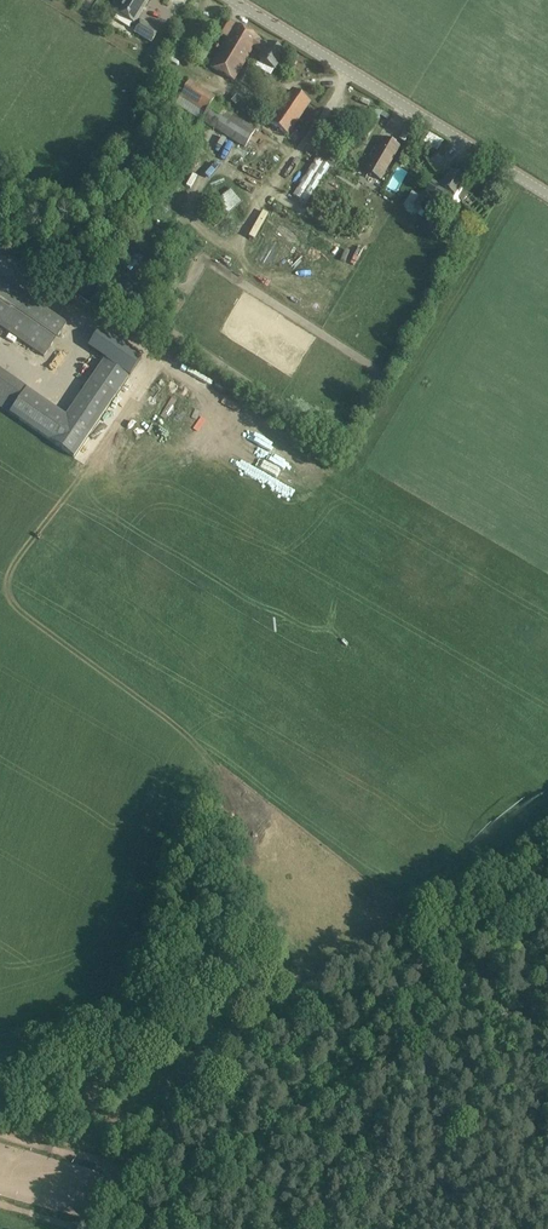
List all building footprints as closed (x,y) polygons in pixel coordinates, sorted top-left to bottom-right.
[(150,0),(122,0),(119,4),(115,2),(110,11),(133,25),(150,0)] [(141,21),(134,34),(151,44),(159,32),(141,21)] [(259,61),(275,70),(284,54),(266,44),(256,38),(256,37),(237,26),(226,46),(225,46),(212,69),(235,82),(254,48),(264,54),(259,61)] [(155,43),(146,61),(154,65),(157,67),(166,48),(163,47),(155,43)] [(215,98),(190,82),(175,105),(245,148),(257,129),(214,102),(215,98)] [(278,109),(271,105),(260,119),(289,137),(311,104),(291,90),(278,109)] [(355,120),(351,131),(357,133),(361,122),(355,120)] [(423,143),(437,152),(444,140),(430,131),(423,143)] [(382,137),(364,170),(382,181),(401,147),(382,137)] [(449,168),(440,154),(428,162),(438,176),(449,168)] [(317,158),(293,196),(307,205),(330,166),(317,158)] [(421,192),(413,206),(426,213),(433,201),(444,208),(447,202),(457,208),(461,201),(462,202),(469,195),(470,194),(467,191),(468,189),(463,186),(466,181),(450,172),(445,179),(440,187),(432,182),(425,194),(421,192)] [(0,276),(0,327),(44,358),(67,323),(0,276)] [(128,378),(103,361),(65,416),(48,441),(73,458),(128,378)] [(9,414),(26,388),(0,370),(0,408),(9,414)] [(48,441),(65,416),(26,388),(9,414),(48,441)] [(217,407),(212,418),(233,427),(238,415),(217,407)] [(83,464),(93,450),(84,444),(74,457),(83,464)]
